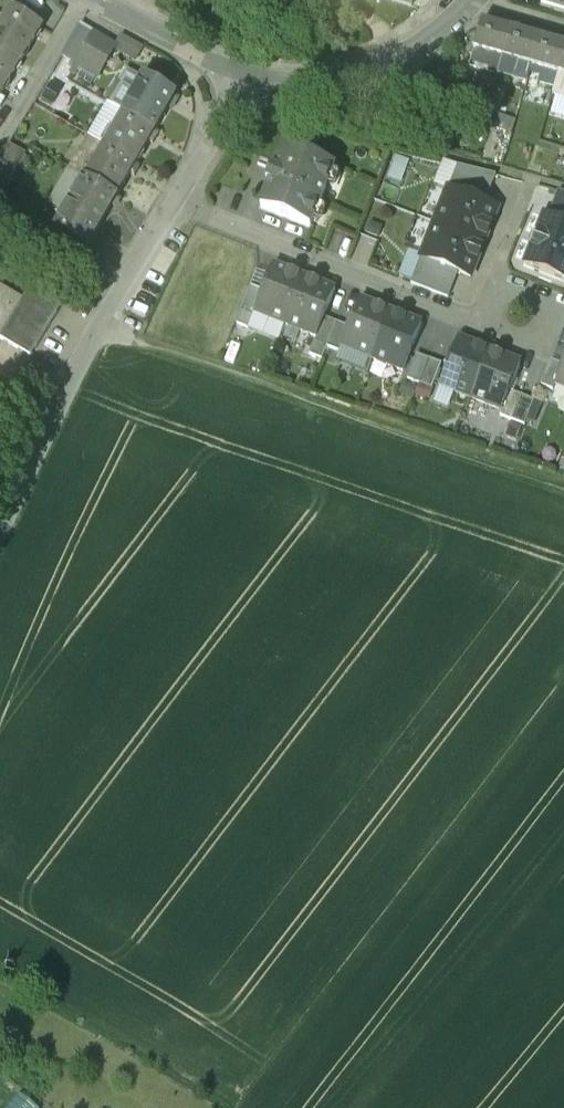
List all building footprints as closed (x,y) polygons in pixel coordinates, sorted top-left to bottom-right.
[(411,8),(414,0),(383,0),(411,8)] [(540,2),(563,9),(563,0),(541,0),(540,2)] [(11,13),(0,30),(0,50),(21,63),(40,31),(11,13)] [(511,31),(483,23),(475,50),(503,58),(511,31)] [(80,26),(62,56),(75,64),(93,33),(80,26)] [(539,39),(511,31),(503,58),(531,66),(539,39)] [(116,47),(93,33),(75,64),(98,78),(116,47)] [(539,39),(531,66),(558,74),(563,54),(563,46),(539,39)] [(0,50),(0,95),(1,96),(21,63),(0,50)] [(498,76),(499,72),(503,58),(475,50),(470,68),(498,76)] [(531,66),(503,58),(499,72),(526,81),(531,66)] [(553,95),(563,98),(563,75),(558,74),(553,95)] [(174,99),(143,81),(135,96),(119,87),(108,105),(124,115),(155,132),(174,99)] [(46,85),(44,104),(60,105),(61,86),(46,85)] [(467,109),(450,104),(447,115),(464,119),(467,109)] [(155,132),(124,115),(105,147),(135,165),(155,132)] [(464,119),(447,115),(444,125),(461,129),(464,119)] [(135,165),(105,147),(86,181),(116,198),(135,165)] [(285,147),(275,171),(271,170),(266,183),(270,184),(261,209),(310,228),(334,166),(285,147)] [(0,160),(0,187),(5,190),(24,157),(7,148),(0,160)] [(496,175),(457,166),(448,190),(484,204),(496,175)] [(116,198),(86,181),(66,214),(91,229),(97,232),(116,198)] [(484,204),(448,190),(447,191),(452,193),(447,206),(442,204),(434,224),(485,243),(491,227),(490,227),(497,209),(484,204)] [(560,192),(551,216),(563,221),(563,194),(560,192)] [(91,229),(66,214),(50,242),(75,256),(91,229)] [(545,214),(525,265),(563,280),(563,221),(551,216),(545,214)] [(485,243),(434,224),(427,243),(432,245),(427,258),(422,256),(421,258),(458,272),(470,277),(478,259),(479,259),(485,243)] [(458,272),(421,258),(411,284),(448,298),(458,272)] [(263,293),(254,315),(285,327),(304,278),(273,266),(263,293)] [(335,290),(304,278),(285,327),(316,339),(324,319),(335,290)] [(0,289),(0,341),(28,358),(62,301),(32,283),(21,301),(0,289)] [(250,289),(236,326),(248,330),(254,315),(263,293),(250,289)] [(349,329),(341,349),(372,361),(391,312),(360,300),(349,329)] [(391,312),(372,361),(403,373),(422,324),(391,312)] [(316,339),(310,356),(322,361),(336,324),(324,319),(316,339)] [(336,324),(327,348),(339,353),(341,349),(349,329),(336,324)] [(459,339),(440,387),(471,399),(490,351),(459,339)] [(520,363),(490,351),(471,399),(502,411),(509,391),(520,363)] [(417,355),(407,380),(419,385),(429,360),(417,355)] [(441,365),(429,360),(420,385),(432,390),(441,365)] [(550,361),(541,385),(553,390),(555,385),(562,365),(550,361)] [(562,365),(555,385),(563,388),(563,362),(562,365)] [(521,396),(509,391),(502,411),(500,416),(512,421),(521,396)] [(521,396),(512,421),(524,426),(534,401),(522,396),(521,396)]
